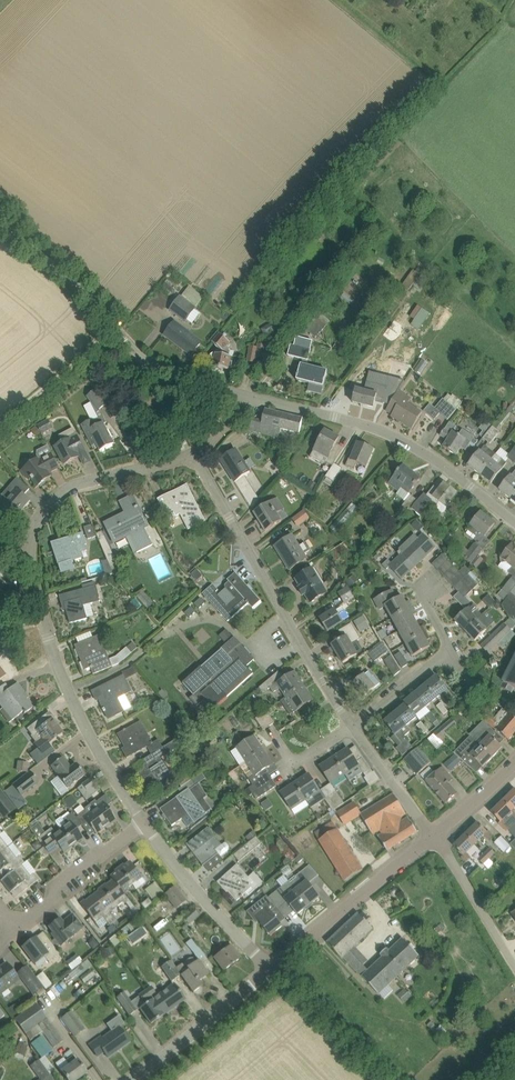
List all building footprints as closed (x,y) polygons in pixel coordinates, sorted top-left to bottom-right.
[(410,289),(420,274),(423,270),(419,267),(416,271),(414,270),(403,285),(410,289)] [(431,275),(426,271),(422,276),(421,276),(414,286),(418,290),(426,280),(427,281),(431,275)] [(180,296),(170,310),(186,322),(204,297),(189,286),(182,297),(180,296)] [(418,305),(411,315),(423,323),(430,313),(418,305)] [(314,320),(306,328),(316,337),(324,328),(314,320)] [(203,341),(175,321),(165,335),(183,349),(185,347),(193,353),(192,355),(203,341)] [(262,328),(266,336),(279,328),(275,321),(262,328)] [(211,355),(215,361),(214,367),(229,370),(231,357),(230,356),(231,350),(228,346),(230,345),(229,344),(232,341),(225,334),(224,335),(220,332),(213,340),(215,342),(214,343),(218,350),(211,355)] [(288,355),(303,359),(301,364),(298,380),(310,383),(308,391),(321,395),(324,387),(328,371),(307,366),(309,360),(312,350),(311,350),(313,342),(296,338),(294,345),(291,344),(288,355)] [(257,347),(250,345),(247,361),(256,362),(258,355),(265,357),(267,345),(258,343),(257,347)] [(379,386),(377,395),(356,389),(353,402),(374,408),(376,400),(383,402),(387,388),(379,386)] [(97,390),(88,396),(98,411),(107,404),(97,390)] [(448,420),(457,409),(462,402),(453,395),(452,397),(448,394),(444,399),(443,398),(438,404),(445,410),(441,414),(448,420)] [(392,416),(413,429),(424,411),(396,395),(386,411),(393,415),(392,416)] [(424,410),(435,419),(441,412),(430,403),(424,410)] [(497,429),(514,408),(511,405),(493,426),(497,429)] [(266,409),(260,432),(280,437),(282,427),(300,432),(304,418),(266,409)] [(82,424),(93,445),(97,443),(101,451),(114,444),(104,424),(107,423),(103,416),(93,421),(92,419),(82,424)] [(38,425),(42,433),(53,428),(49,419),(38,425)] [(255,422),(249,420),(246,429),(253,431),(255,422)] [(457,455),(462,447),(466,449),(474,436),(463,429),(459,436),(453,432),(457,427),(449,422),(445,429),(441,435),(448,440),(444,447),(457,455)] [(493,426),(484,438),(490,443),(500,432),(497,429),(493,426)] [(324,459),(333,465),(334,466),(336,463),(344,449),(336,445),(340,438),(326,430),(311,456),(322,463),(324,459)] [(54,445),(65,465),(80,456),(79,455),(86,451),(77,434),(70,437),(69,437),(54,445)] [(374,449),(359,443),(352,458),(348,457),(346,465),(354,467),(356,462),(367,466),(374,449)] [(485,446),(469,465),(478,472),(495,453),(485,446)] [(221,459),(230,473),(252,509),(260,500),(245,476),(250,472),(236,450),(221,459)] [(49,473),(59,467),(51,452),(38,459),(37,457),(21,469),(29,479),(31,477),(38,486),(52,476),(49,473)] [(495,453),(478,472),(492,483),(507,464),(495,453)] [(341,467),(336,463),(334,466),(333,465),(326,476),(327,477),(334,482),(343,468),(341,467)] [(409,494),(421,478),(404,465),(392,482),(402,490),(402,489),(409,494)] [(514,473),(500,490),(510,498),(514,493),(514,472),(514,473)] [(0,505),(14,517),(23,506),(24,507),(31,500),(25,495),(30,489),(17,478),(12,484),(16,487),(0,505)] [(307,488),(314,492),(318,485),(311,481),(307,488)] [(440,490),(435,486),(429,494),(435,499),(436,497),(448,506),(457,493),(445,484),(440,490)] [(168,518),(180,512),(189,530),(206,521),(188,487),(178,492),(177,490),(158,499),(168,518)] [(412,494),(401,508),(407,514),(410,510),(414,505),(419,500),(412,494)] [(421,510),(430,499),(427,496),(425,494),(419,500),(414,505),(421,510)] [(254,512),(266,531),(282,521),(277,513),(283,509),(276,499),(254,512)] [(125,512),(104,522),(115,544),(134,534),(141,550),(153,544),(146,528),(149,526),(139,505),(125,512)] [(102,520),(123,511),(121,508),(100,517),(102,520)] [(293,518),(299,526),(310,518),(304,510),(293,518)] [(480,544),(495,524),(481,513),(468,530),(476,537),(474,539),(475,540),(480,544)] [(417,520),(412,525),(419,532),(424,527),(417,520)] [(92,525),(85,527),(89,539),(97,536),(92,525)] [(118,561),(103,530),(97,533),(111,564),(118,561)] [(86,544),(87,543),(84,533),(73,536),(74,539),(68,541),(67,538),(52,543),(62,572),(75,568),(73,561),(84,557),(83,552),(88,550),(86,544)] [(415,534),(409,540),(399,550),(402,553),(416,567),(436,547),(423,533),(418,538),(415,534)] [(307,559),(293,536),(275,546),(290,570),(307,559)] [(473,562),(483,550),(476,543),(466,556),(473,562)] [(505,600),(511,592),(514,588),(514,546),(513,544),(507,551),(502,552),(503,562),(499,566),(508,573),(509,571),(514,575),(512,578),(503,589),(498,594),(505,600)] [(390,566),(403,580),(402,579),(416,567),(402,553),(393,562),(392,563),(388,560),(383,565),(387,569),(390,566)] [(443,554),(432,564),(438,571),(449,561),(443,554)] [(449,561),(438,571),(445,577),(455,567),(449,561)] [(445,577),(450,583),(467,567),(466,566),(460,572),(455,567),(445,577)] [(455,589),(470,575),(469,574),(471,572),(467,567),(450,583),(455,589)] [(198,581),(202,577),(202,575),(197,569),(191,574),(198,581)] [(303,595),(305,594),(311,603),(328,593),(313,569),(296,579),(301,587),(299,588),(303,595)] [(203,593),(228,622),(249,604),(252,608),(261,600),(237,573),(229,580),(235,588),(230,593),(234,598),(228,604),(216,591),(218,589),(214,584),(211,586),(203,593)] [(479,585),(479,584),(476,581),(470,575),(455,589),(459,593),(460,592),(465,597),(466,596),(470,593),(479,585)] [(353,576),(347,582),(352,587),(358,581),(353,576)] [(339,593),(342,598),(345,602),(355,596),(349,586),(348,587),(346,584),(341,586),(343,590),(339,593)] [(65,603),(70,623),(88,618),(95,616),(91,603),(100,600),(96,586),(60,596),(62,604),(65,603)] [(154,603),(144,590),(137,595),(148,608),(154,603)] [(385,607),(392,618),(413,606),(410,601),(406,603),(403,596),(398,599),(393,590),(375,600),(380,610),(385,607)] [(505,600),(503,603),(512,616),(514,619),(514,595),(511,592),(505,600)] [(495,602),(489,595),(483,601),(485,603),(486,602),(491,606),(492,604),(495,602)] [(495,608),(500,608),(503,605),(498,599),(495,602),(492,604),(495,608)] [(359,606),(358,610),(361,614),(367,610),(362,604),(359,606)] [(483,616),(473,604),(467,610),(456,620),(467,632),(483,616)] [(417,613),(413,606),(392,618),(399,631),(417,621),(414,615),(417,613)] [(335,610),(321,618),(328,631),(342,623),(342,622),(349,618),(345,611),(338,615),(337,613),(335,610)] [(354,621),(361,633),(370,628),(363,616),(354,621)] [(483,616),(467,632),(475,641),(492,625),(483,616)] [(505,622),(510,629),(514,625),(514,622),(511,617),(505,622)] [(420,628),(417,621),(399,631),(406,643),(427,632),(424,626),(420,628)] [(345,638),(333,645),(343,663),(358,655),(352,646),(362,639),(351,623),(341,631),(345,638)] [(505,624),(492,636),(498,643),(511,630),(505,624)] [(431,638),(427,632),(406,643),(413,656),(431,647),(427,640),(431,638)] [(254,660),(244,648),(234,637),(234,638),(231,634),(224,640),(228,645),(223,649),(202,667),(184,683),(194,695),(190,698),(197,707),(206,699),(214,708),(253,673),(252,671),(253,671),(251,669),(250,670),(247,666),(254,660)] [(100,635),(75,645),(85,670),(91,668),(94,674),(120,664),(138,648),(133,642),(117,656),(110,659),(100,635)] [(390,636),(385,639),(389,645),(394,642),(390,636)] [(383,641),(368,652),(375,662),(390,651),(383,641)] [(403,668),(409,664),(401,652),(395,656),(403,668)] [(385,660),(395,676),(401,671),(392,655),(385,660)] [(502,688),(512,693),(514,688),(514,661),(502,688)] [(369,671),(354,684),(364,697),(380,684),(374,677),(369,671)] [(295,672),(273,687),(275,691),(280,688),(286,697),(281,701),(282,702),(287,698),(304,686),(295,672)] [(132,691),(124,676),(92,691),(97,701),(99,700),(109,719),(126,711),(119,697),(132,691)] [(427,685),(438,698),(444,694),(450,701),(455,697),(448,689),(437,676),(427,685)] [(275,685),(270,679),(260,687),(264,693),(275,685)] [(0,688),(0,705),(12,719),(24,711),(25,713),(33,708),(23,695),(25,693),(17,683),(9,689),(5,684),(0,688)] [(416,694),(427,707),(438,698),(427,685),(416,694)] [(304,686),(287,698),(296,712),(313,700),(304,686)] [(163,689),(158,694),(164,700),(169,696),(163,689)] [(405,703),(406,704),(417,718),(418,717),(416,716),(427,707),(416,694),(405,703)] [(502,699),(498,704),(507,711),(511,707),(502,699)] [(442,702),(437,706),(445,716),(450,712),(442,702)] [(411,731),(407,726),(417,718),(406,704),(395,714),(411,732),(411,731)] [(457,704),(454,707),(454,712),(456,714),(462,710),(457,704)] [(427,715),(434,724),(438,720),(431,711),(427,715)] [(268,712),(262,717),(269,727),(275,723),(268,712)] [(497,730),(509,740),(514,734),(514,718),(510,714),(502,724),(491,713),(485,720),(497,730)] [(411,732),(395,714),(385,722),(402,743),(397,748),(403,756),(414,747),(405,736),(411,732)] [(458,724),(460,725),(465,720),(459,714),(453,718),(458,724)] [(262,717),(257,720),(264,730),(269,727),(262,717)] [(453,718),(439,730),(435,734),(440,739),(444,735),(458,724),(453,718)] [(52,748),(49,743),(62,733),(52,719),(42,727),(38,722),(27,730),(36,741),(34,743),(43,755),(52,748)] [(122,749),(127,758),(148,747),(152,753),(164,747),(159,739),(152,744),(151,742),(153,741),(142,721),(118,734),(125,747),(122,749)] [(429,730),(422,721),(417,725),(424,734),(429,730)] [(472,737),(493,758),(503,748),(491,736),(495,731),(483,721),(478,727),(480,729),(472,737)] [(203,740),(208,746),(217,739),(213,733),(203,740)] [(434,734),(429,739),(438,749),(444,744),(442,741),(440,739),(435,734),(434,734)] [(478,763),(483,768),(493,758),(472,737),(470,735),(471,736),(455,752),(473,769),(478,763)] [(246,762),(247,763),(264,751),(255,736),(237,748),(246,762)] [(146,760),(150,766),(138,773),(143,781),(142,781),(150,793),(161,787),(162,789),(177,778),(164,759),(170,755),(169,754),(181,746),(177,739),(165,747),(146,760)] [(357,761),(348,748),(334,758),(345,775),(346,774),(359,765),(362,771),(364,774),(370,770),(362,757),(357,761)] [(418,748),(406,759),(404,760),(418,775),(432,763),(427,757),(421,751),(418,748)] [(264,751),(247,763),(254,774),(249,777),(254,785),(244,791),(248,797),(253,793),(257,799),(277,786),(269,775),(265,777),(261,772),(273,764),(264,751)] [(456,755),(451,759),(457,766),(462,762),(456,755)] [(71,768),(63,757),(52,765),(60,775),(58,776),(67,788),(85,775),(76,764),(71,768)] [(320,767),(331,783),(332,784),(345,775),(334,758),(320,767)] [(16,771),(27,772),(29,763),(17,761),(16,771)] [(454,779),(443,767),(426,781),(446,804),(458,794),(449,783),(454,779)] [(12,785),(13,785),(20,795),(21,796),(39,782),(30,770),(27,772),(12,785)] [(380,780),(375,772),(374,773),(367,777),(365,778),(370,786),(380,780)] [(314,795),(318,801),(324,797),(309,774),(295,783),(306,800),(314,795)] [(182,787),(191,781),(187,775),(178,781),(182,787)] [(87,791),(98,783),(93,777),(83,785),(87,791)] [(172,826),(183,819),(188,827),(194,822),(195,823),(207,814),(206,813),(212,809),(205,798),(208,796),(199,783),(196,786),(195,785),(179,797),(161,809),(172,826)] [(292,810),(306,800),(295,783),(281,792),(292,810)] [(504,801),(513,810),(514,809),(514,790),(504,801)] [(345,803),(344,802),(337,792),(337,791),(331,795),(339,807),(345,803)] [(15,811),(0,792),(0,814),(4,819),(15,811)] [(401,805),(394,794),(362,814),(354,801),(337,812),(345,825),(361,815),(368,825),(401,805)] [(68,806),(76,800),(72,795),(64,801),(68,806)] [(94,810),(106,827),(116,819),(107,806),(112,803),(106,795),(96,802),(95,800),(90,804),(94,810)] [(339,807),(331,795),(325,799),(333,811),(336,809),(339,807)] [(266,811),(269,809),(267,806),(272,803),(269,799),(262,804),(266,811)] [(504,801),(492,813),(501,821),(499,823),(507,831),(514,823),(514,820),(510,814),(513,810),(504,801)] [(405,811),(401,805),(368,825),(374,835),(379,831),(381,831),(402,816),(406,814),(405,811)] [(106,827),(94,810),(88,815),(85,811),(76,819),(82,827),(87,823),(96,834),(106,827)] [(59,828),(73,846),(83,838),(78,831),(82,827),(76,819),(75,819),(71,813),(63,820),(61,817),(55,821),(60,827),(59,828)] [(402,816),(381,831),(383,834),(379,837),(388,851),(418,832),(409,817),(404,820),(402,816)] [(363,870),(332,823),(315,834),(320,841),(319,842),(345,881),(363,870)] [(466,834),(476,844),(485,836),(489,840),(494,836),(488,831),(487,832),(478,823),(466,834)] [(60,848),(64,853),(73,846),(59,828),(54,832),(51,828),(38,838),(44,847),(49,854),(50,855),(60,848)] [(209,828),(187,845),(194,854),(195,853),(204,864),(203,865),(203,866),(204,865),(219,854),(217,850),(223,846),(209,828)] [(246,837),(250,842),(257,836),(258,835),(254,831),(246,837)] [(476,844),(466,834),(454,846),(463,856),(462,857),(467,862),(470,859),(466,854),(476,844)] [(250,842),(235,854),(240,860),(262,842),(257,836),(250,842)] [(511,846),(501,836),(495,843),(504,853),(511,846)] [(34,844),(34,848),(36,852),(42,847),(37,841),(34,844)] [(49,854),(44,847),(38,851),(43,858),(49,854)] [(15,870),(16,870),(22,866),(25,863),(20,857),(17,859),(8,848),(0,854),(0,872),(11,864),(15,869),(15,870)] [(485,853),(489,858),(492,855),(495,853),(490,848),(485,853)] [(479,858),(484,863),(489,858),(485,853),(479,858)] [(295,859),(299,863),(304,859),(300,855),(295,859)] [(130,862),(120,870),(132,886),(143,878),(130,862)] [(226,888),(237,901),(253,887),(248,881),(250,879),(237,865),(218,882),(224,889),(226,888)] [(16,870),(15,870),(1,881),(10,892),(10,893),(25,882),(29,887),(38,880),(33,874),(31,876),(22,866),(16,870)] [(314,881),(305,871),(304,869),(297,875),(298,876),(290,882),(289,881),(310,905),(320,897),(310,885),(314,881)] [(132,886),(120,870),(110,877),(113,880),(112,881),(133,908),(134,907),(123,893),(132,886)] [(133,908),(112,881),(102,889),(117,908),(124,902),(130,910),(133,908)] [(287,901),(298,914),(310,905),(289,881),(273,894),(282,905),(287,901)] [(154,901),(164,893),(156,882),(145,889),(154,901)] [(175,886),(164,894),(177,909),(187,900),(175,886)] [(102,889),(92,896),(113,924),(117,921),(110,913),(117,908),(102,889)] [(253,919),(256,917),(271,936),(272,936),(271,935),(282,926),(283,927),(283,926),(271,911),(276,907),(267,895),(247,911),(253,919)] [(92,896),(81,904),(96,924),(103,919),(109,927),(113,924),(92,896)] [(152,903),(148,898),(141,904),(145,909),(152,903)] [(199,915),(193,908),(183,917),(189,924),(199,915)] [(73,936),(83,928),(73,914),(65,920),(66,922),(64,924),(60,919),(49,927),(53,933),(52,934),(61,947),(74,937),(73,936)] [(373,929),(359,914),(328,943),(342,958),(344,957),(356,970),(363,976),(369,971),(364,965),(368,961),(355,946),(373,929)] [(107,929),(111,933),(116,929),(113,925),(107,929)] [(142,927),(137,931),(142,937),(147,934),(142,927)] [(122,942),(116,935),(110,940),(115,948),(122,942)] [(36,937),(22,947),(35,964),(45,957),(49,963),(60,954),(51,942),(44,948),(36,937)] [(89,940),(89,944),(93,950),(99,946),(92,937),(89,940)] [(200,949),(192,939),(186,944),(195,953),(200,949)] [(387,949),(384,952),(403,972),(420,956),(403,939),(389,951),(387,949)] [(215,959),(224,970),(241,958),(232,946),(215,959)] [(115,954),(112,947),(105,949),(108,957),(115,954)] [(369,971),(363,976),(380,994),(387,988),(403,972),(384,952),(381,954),(384,957),(369,971)] [(77,954),(67,962),(72,969),(82,962),(77,954)] [(181,975),(193,993),(194,992),(200,988),(201,986),(201,984),(199,981),(209,974),(199,960),(196,962),(194,958),(193,957),(191,958),(189,958),(177,967),(182,974),(181,975)] [(88,959),(77,967),(81,973),(92,966),(88,959)] [(182,974),(177,967),(172,960),(162,967),(172,981),(181,975),(182,974)] [(1,994),(20,980),(7,963),(0,968),(0,993),(1,994)] [(27,966),(18,973),(35,995),(43,988),(27,966)] [(53,984),(49,979),(42,985),(46,990),(53,984)] [(148,991),(165,1014),(185,999),(174,985),(158,996),(152,988),(148,991)] [(405,989),(398,995),(405,1003),(412,997),(405,989)] [(140,1009),(151,1024),(165,1014),(148,991),(140,996),(146,1004),(140,1009)] [(124,992),(117,997),(130,1015),(137,1010),(124,992)] [(37,1003),(15,1019),(30,1040),(42,1031),(53,1047),(63,1040),(37,1003)] [(13,1016),(21,1012),(16,1004),(8,1009),(13,1016)] [(61,1018),(75,1036),(86,1028),(72,1010),(61,1018)] [(89,1045),(98,1057),(104,1052),(108,1058),(130,1042),(119,1026),(98,1041),(97,1040),(89,1045)] [(41,1058),(52,1050),(41,1035),(30,1042),(41,1058)] [(28,1045),(19,1042),(16,1051),(25,1054),(28,1045)] [(40,1058),(48,1070),(53,1067),(45,1055),(40,1058)] [(68,1079),(77,1079),(87,1073),(78,1061),(77,1061),(74,1056),(67,1061),(70,1066),(62,1072),(68,1079)] [(50,1075),(40,1061),(32,1067),(42,1079),(44,1079),(50,1075)]
